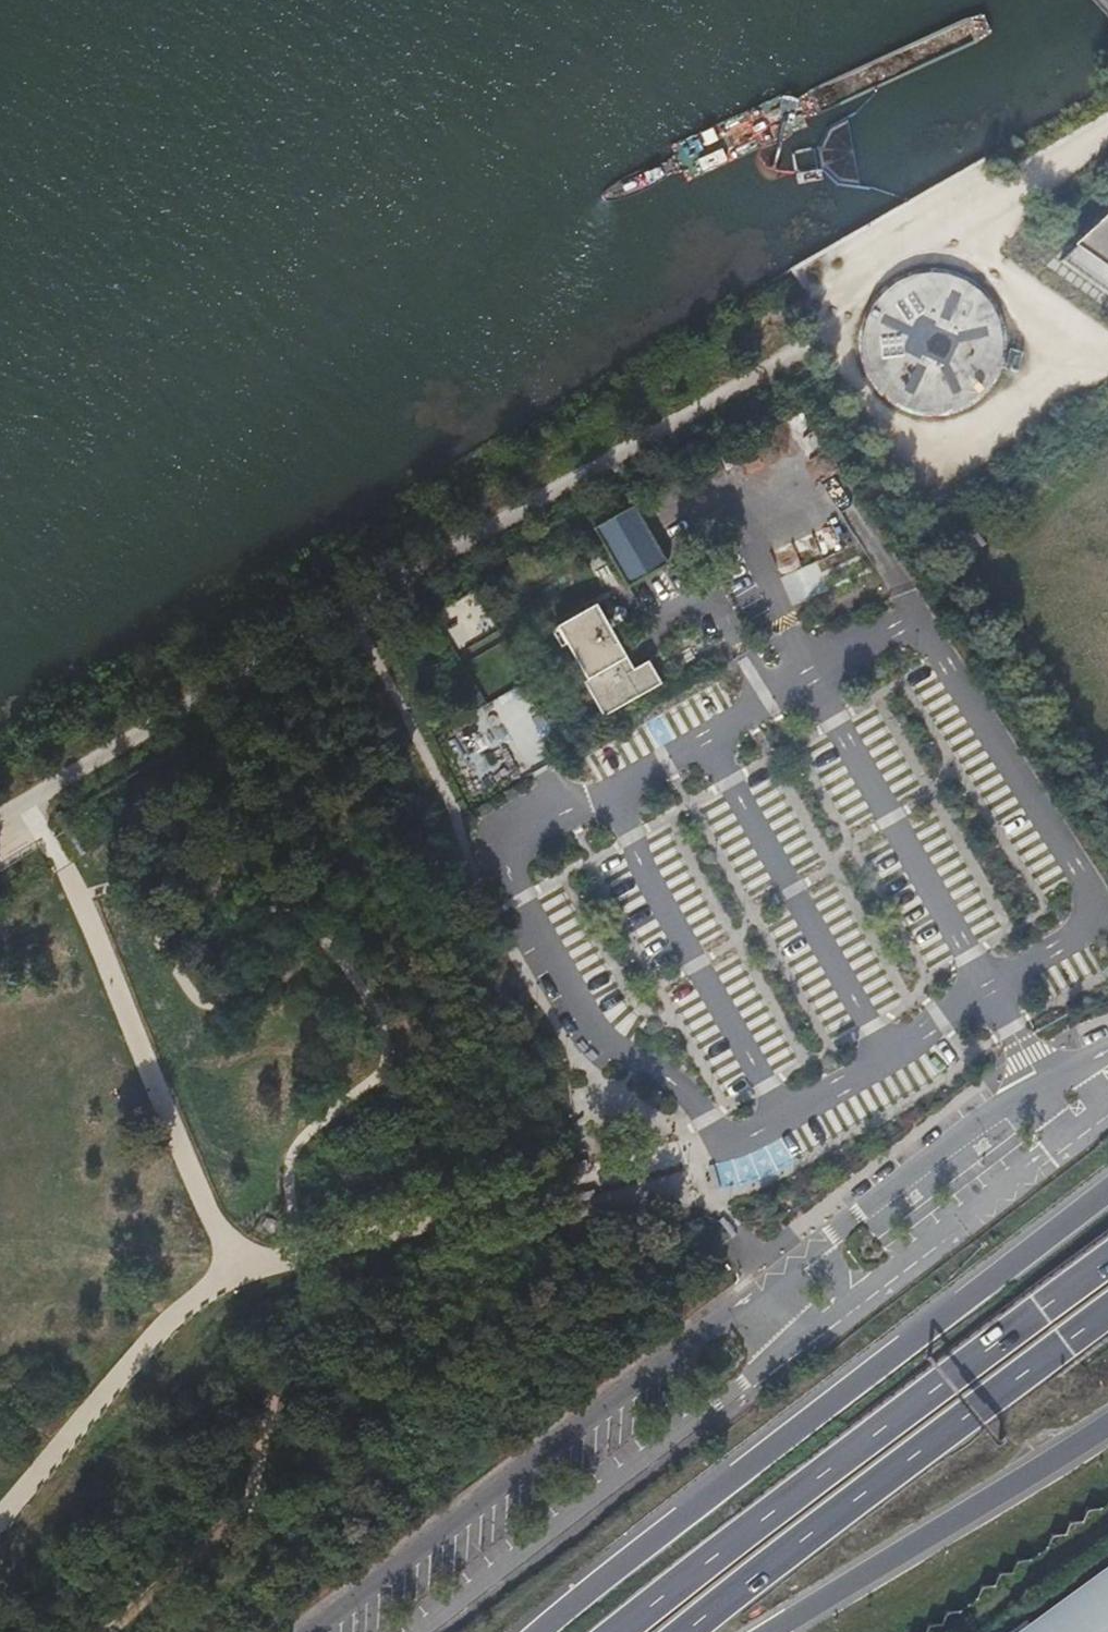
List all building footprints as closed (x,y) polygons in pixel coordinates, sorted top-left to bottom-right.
[(1077,244),(1107,266),(1107,215),(1077,244)] [(861,342),(862,366),(872,389),(888,407),(909,419),(933,423),(957,419),(978,408),(995,390),(1005,368),(1007,344),(1001,321),(988,301),(969,286),(947,278),(923,278),(900,285),(881,299),(867,319),(861,342)] [(595,528),(628,586),(668,563),(635,505),(595,528)] [(598,604),(558,626),(588,678),(584,681),(604,715),(662,682),(649,661),(634,669),(598,604)] [(753,1153),(716,1163),(722,1185),(759,1175),(753,1153)] [(1016,1631),(1107,1631),(1107,1566),(1016,1631)]
